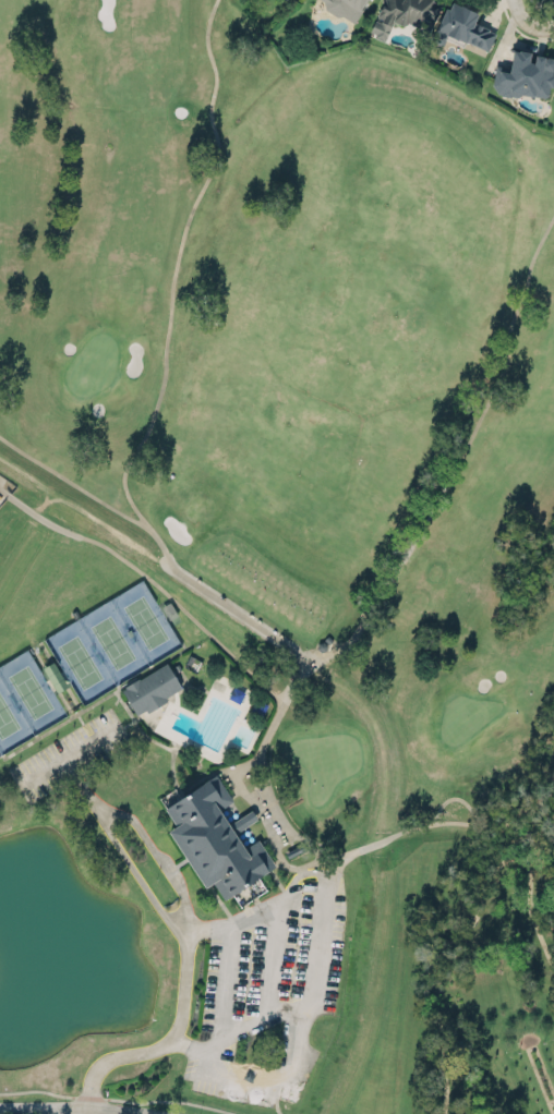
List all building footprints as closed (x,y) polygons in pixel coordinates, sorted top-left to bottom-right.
[(326,3),(324,7),(353,23),(366,0),(321,0),(326,3)] [(370,32),(375,34),(374,37),(384,43),(393,22),(402,26),(406,25),(407,23),(427,32),(436,15),(436,16),(438,11),(441,4),(432,1),(432,0),(384,0),(370,32)] [(487,53),(497,33),(474,23),(479,14),(449,1),(431,39),(442,45),(446,35),(487,53)] [(509,68),(495,65),(492,85),(498,94),(518,98),(519,95),(533,98),(533,96),(543,98),(549,96),(550,86),(553,87),(553,81),(553,75),(552,74),(553,66),(553,61),(552,59),(530,56),(530,53),(513,50),(509,68)] [(68,685),(53,661),(42,667),(57,692),(68,685)] [(182,689),(166,662),(121,688),(137,716),(182,689)] [(215,772),(159,807),(171,825),(161,832),(202,894),(209,888),(216,898),(272,862),(256,838),(245,846),(236,832),(256,819),(250,809),(230,821),(220,807),(231,799),(215,772)]
